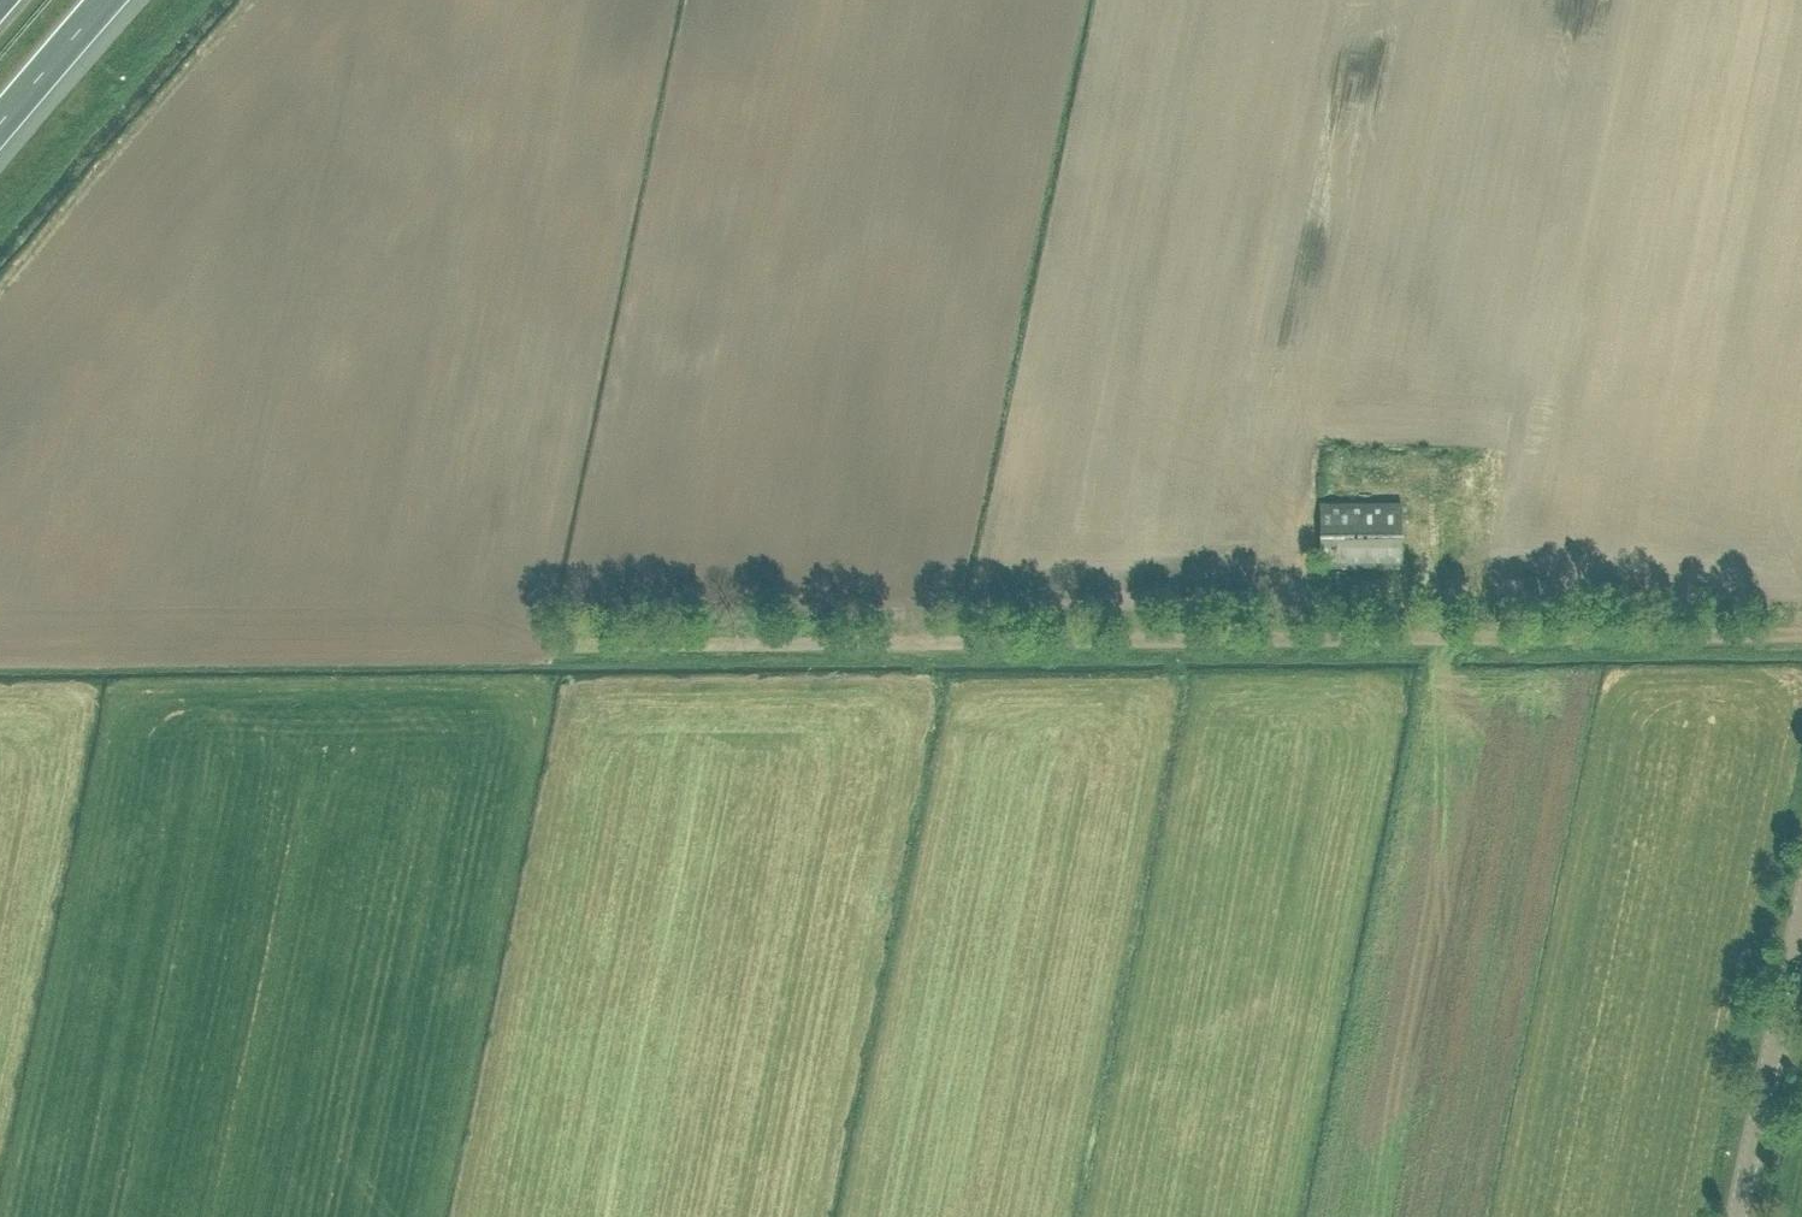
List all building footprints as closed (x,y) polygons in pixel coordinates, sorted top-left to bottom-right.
[(1321,565),(1401,564),(1401,501),(1321,502),(1321,565)]
